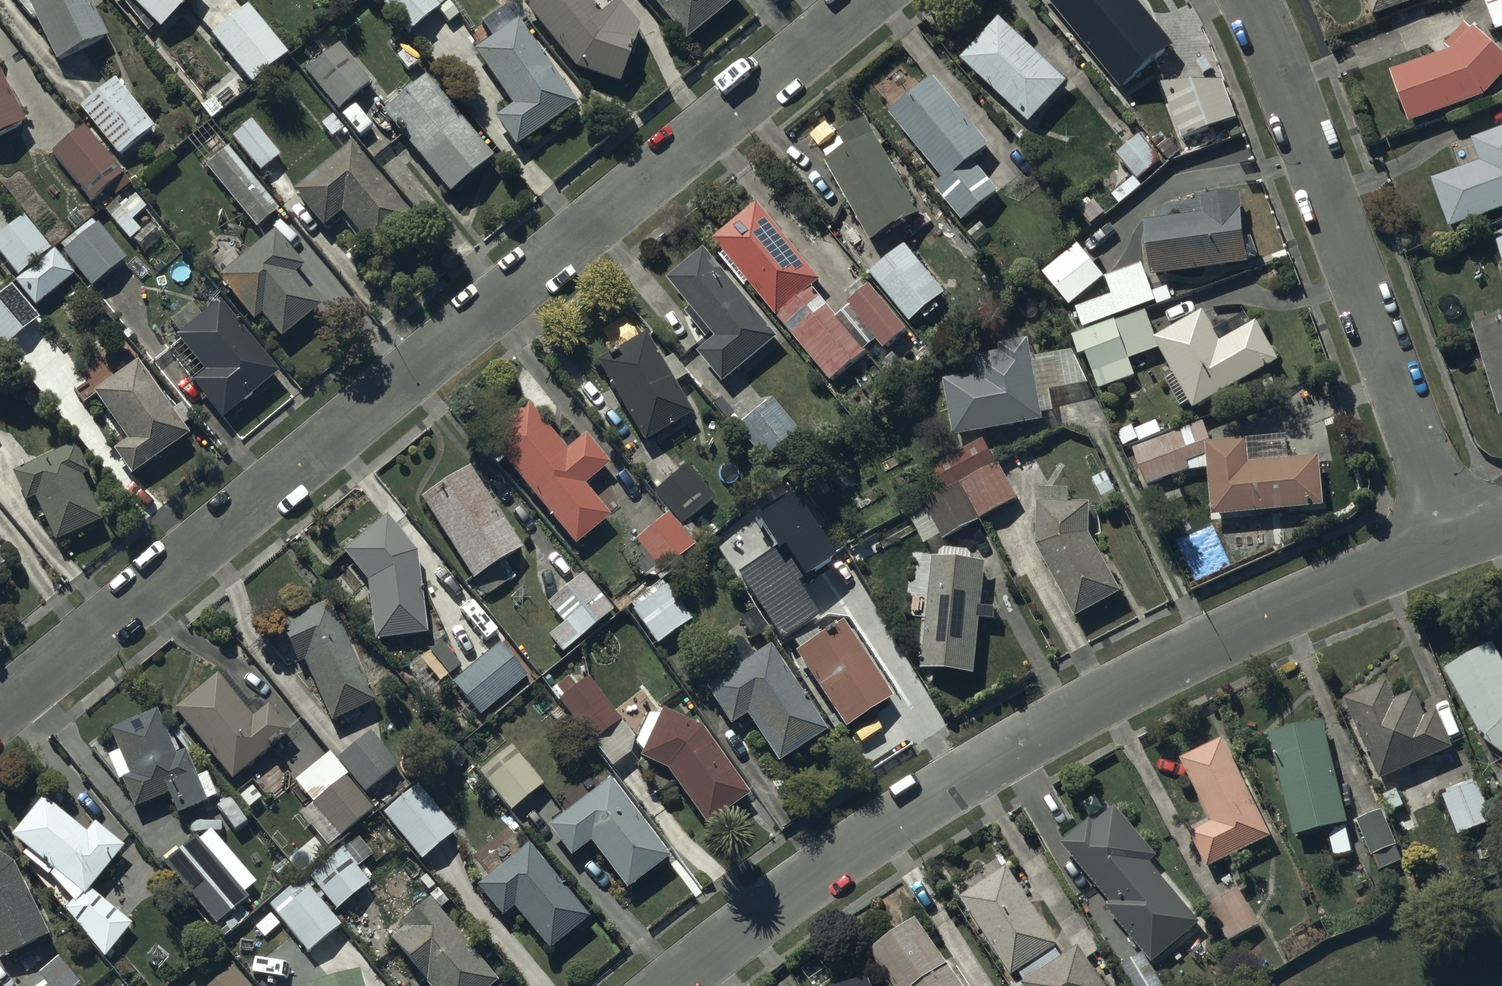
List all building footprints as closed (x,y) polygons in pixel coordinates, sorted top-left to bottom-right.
[(55,64),(107,40),(89,0),(26,0),(55,64)] [(159,31),(190,0),(127,0),(159,31)] [(432,0),(378,0),(407,35),(437,10),(448,24),(459,15),(448,1),(439,9),(432,0)] [(521,6),(573,71),(619,87),(640,29),(617,0),(614,0),(601,11),(592,0),(528,0),(521,6)] [(685,42),(738,0),(651,0),(685,42)] [(1122,91),(1176,48),(1137,0),(1050,0),(1122,91)] [(1374,17),(1425,0),(1368,0),(1374,17)] [(1496,30),(1501,28),(1501,0),(1486,0),(1496,30)] [(576,107),(517,23),(522,19),(511,3),(481,25),(492,40),(472,54),(511,109),(494,120),(516,150),(576,107)] [(247,7),(210,36),(250,86),(287,57),(247,7)] [(1068,83),(1000,20),(961,62),(1030,125),(1068,83)] [(1391,73),(1410,125),(1487,98),(1501,81),(1501,51),(1475,28),(1473,30),(1466,25),(1447,47),(1452,51),(1391,73)] [(339,45),(305,72),(337,112),(371,84),(339,45)] [(24,127),(0,75),(0,138),(24,127)] [(934,79),(891,114),(944,180),(934,188),(963,223),(999,193),(974,162),(991,148),(934,79)] [(115,80),(79,108),(118,158),(154,129),(115,80)] [(426,80),(382,115),(448,196),(492,161),(426,80)] [(1224,83),(1163,84),(1184,141),(1238,121),(1224,83)] [(830,161),(826,163),(871,242),(919,215),(866,121),(839,136),(844,144),(826,154),(830,161)] [(252,122),(231,138),(259,173),(279,157),(252,122)] [(84,128),(51,153),(90,203),(109,188),(115,197),(129,186),(84,128)] [(1433,182),(1451,230),(1501,212),(1501,131),(1473,142),(1481,165),(1433,182)] [(1158,157),(1140,135),(1118,154),(1135,175),(1158,157)] [(352,146),(293,192),(322,230),(341,216),(372,255),(413,224),(352,146)] [(227,148),(204,167),(255,230),(278,212),(227,148)] [(1205,217),(1149,224),(1156,276),(1249,265),(1248,260),(1258,259),(1255,238),(1247,239),(1241,194),(1203,199),(1205,217)] [(758,205),(714,240),(831,383),(867,354),(813,288),(820,281),(758,205)] [(0,237),(0,256),(17,278),(51,252),(24,218),(0,237)] [(65,251),(62,253),(90,289),(124,263),(92,221),(61,246),(65,251)] [(275,232),(217,278),(253,322),(261,315),(280,339),(319,308),(294,276),(303,268),(275,232)] [(1078,244),(1044,273),(1071,306),(1106,277),(1078,244)] [(947,295),(906,245),(870,275),(910,324),(922,314),(927,319),(940,308),(937,303),(947,295)] [(780,338),(705,249),(669,280),(718,339),(701,354),(726,383),(780,338)] [(74,277),(53,252),(14,283),(35,309),(74,277)] [(1158,302),(1144,265),(1107,278),(1113,295),(1076,309),(1084,329),(1158,302)] [(38,321),(10,287),(0,295),(0,342),(5,348),(38,321)] [(907,332),(870,288),(850,304),(852,307),(844,313),(872,347),(878,342),(884,350),(907,332)] [(192,306),(170,324),(179,336),(176,339),(204,374),(191,384),(220,421),(277,375),(219,304),(201,318),(192,306)] [(1156,339),(1147,312),(1117,323),(1116,321),(1073,336),(1081,358),(1088,356),(1100,391),(1136,378),(1130,360),(1160,349),(1174,375),(1166,380),(1182,408),(1191,403),(1194,409),(1279,363),(1257,323),(1252,326),(1247,316),(1218,332),(1206,311),(1156,339)] [(1474,325),(1501,418),(1501,317),(1474,325)] [(645,335),(596,363),(644,445),(693,417),(675,385),(686,379),(673,357),(661,363),(645,335)] [(980,376),(947,381),(955,438),(1044,421),(1030,341),(1001,346),(1002,354),(977,358),(980,376)] [(138,365),(94,395),(127,443),(113,453),(130,478),(188,438),(182,428),(192,421),(182,406),(171,413),(138,365)] [(797,433),(771,402),(735,431),(761,463),(797,433)] [(567,452),(529,406),(486,441),(494,452),(488,456),(496,467),(504,462),(576,547),(610,519),(584,488),(608,467),(584,438),(567,452)] [(1204,423),(1134,448),(1147,487),(1209,466),(1213,518),(1325,509),(1321,459),(1252,465),(1250,440),(1211,443),(1204,423)] [(997,464),(985,441),(930,471),(943,494),(925,504),(945,541),(980,522),(979,520),(1018,499),(998,463),(997,464)] [(76,449),(12,475),(24,504),(35,500),(53,544),(99,525),(80,479),(88,476),(76,449)] [(688,467),(654,494),(681,527),(714,500),(688,467)] [(516,579),(506,562),(521,552),(470,470),(421,500),(472,582),(478,578),(489,596),(516,579)] [(1070,491),(1039,490),(1037,547),(1077,619),(1123,593),(1090,534),(1092,504),(1069,503),(1070,491)] [(791,500),(769,512),(785,542),(791,539),(795,545),(808,537),(804,530),(807,529),(791,500)] [(695,548),(668,515),(621,554),(639,576),(654,564),(662,574),(695,548)] [(385,518),(342,553),(367,584),(374,642),(427,635),(416,553),(385,518)] [(835,539),(795,562),(819,602),(858,579),(835,539)] [(988,564),(935,558),(923,671),(976,676),(988,564)] [(614,612),(583,576),(547,606),(563,625),(547,639),(561,656),(614,612)] [(666,587),(632,612),(656,647),(691,622),(666,587)] [(329,602),(279,624),(296,667),(303,664),(331,725),(375,706),(329,602)] [(844,622),(795,654),(844,732),(894,701),(844,622)] [(527,678),(499,645),(452,685),(479,717),(527,678)] [(1447,670),(1484,740),(1501,754),(1501,658),(1495,645),(1447,670)] [(771,647),(706,690),(730,727),(746,717),(778,766),(827,734),(771,647)] [(218,677),(174,711),(230,783),(289,737),(267,708),(252,720),(218,677)] [(631,755),(634,741),(587,682),(576,690),(567,679),(550,693),(612,770),(631,755)] [(1388,681),(1346,700),(1381,782),(1453,750),(1436,710),(1424,715),(1414,694),(1397,701),(1388,681)] [(642,754),(640,760),(668,773),(706,827),(749,797),(700,730),(695,721),(665,707),(661,716),(651,712),(636,745),(642,754)] [(165,735),(156,713),(109,731),(118,753),(107,758),(117,783),(121,782),(132,811),(167,797),(175,817),(206,805),(205,802),(216,798),(208,776),(195,781),(184,753),(180,755),(171,732),(165,735)] [(1327,722),(1271,735),(1295,839),(1329,831),(1336,860),(1354,856),(1347,827),(1351,826),(1327,722)] [(369,736),(338,761),(364,795),(396,770),(369,736)] [(1225,741),(1182,760),(1214,824),(1192,835),(1209,870),(1272,838),(1225,741)] [(544,787),(512,748),(479,774),(511,813),(544,787)] [(373,812),(345,778),(300,815),(326,848),(339,837),(340,839),(373,812)] [(609,783),(548,829),(571,858),(590,843),(627,892),(669,860),(609,783)] [(1480,783),(1444,796),(1459,837),(1495,823),(1480,783)] [(382,815),(420,862),(455,834),(417,787),(382,815)] [(43,800),(11,839),(53,874),(50,878),(73,902),(65,911),(104,959),(131,926),(89,891),(123,849),(94,824),(85,834),(43,800)] [(1110,903),(1105,907),(1154,963),(1199,923),(1150,863),(1158,857),(1117,808),(1096,826),(1091,820),(1062,845),(1110,903)] [(1385,811),(1358,822),(1372,857),(1375,856),(1380,871),(1405,861),(1385,811)] [(195,838),(164,864),(216,928),(248,901),(244,896),(257,885),(211,832),(198,842),(195,838)] [(371,858),(353,837),(305,875),(336,913),(369,885),(356,871),(371,858)] [(528,846),(477,888),(502,919),(513,910),(549,953),(588,920),(528,846)] [(0,857),(0,961),(47,938),(13,866),(0,857)] [(963,899),(1013,978),(1020,973),(1026,983),(1022,985),(1023,985),(1104,985),(1079,949),(1064,959),(1058,950),(1060,948),(1009,870),(963,899)] [(303,880),(269,908),(308,955),(342,928),(303,880)] [(1241,889),(1208,907),(1228,943),(1260,926),(1241,889)] [(390,940),(427,985),(496,985),(497,985),(431,901),(400,926),(403,930),(390,940)] [(872,952),(895,985),(963,985),(918,921),(872,952)] [(1123,968),(1133,985),(1163,985),(1144,955),(1123,968)] [(58,961),(28,985),(79,985),(58,961)] [(233,968),(213,985),(249,985),(233,968)] [(310,985),(363,985),(359,972),(310,985)] [(850,985),(874,985),(870,977),(850,985)]
